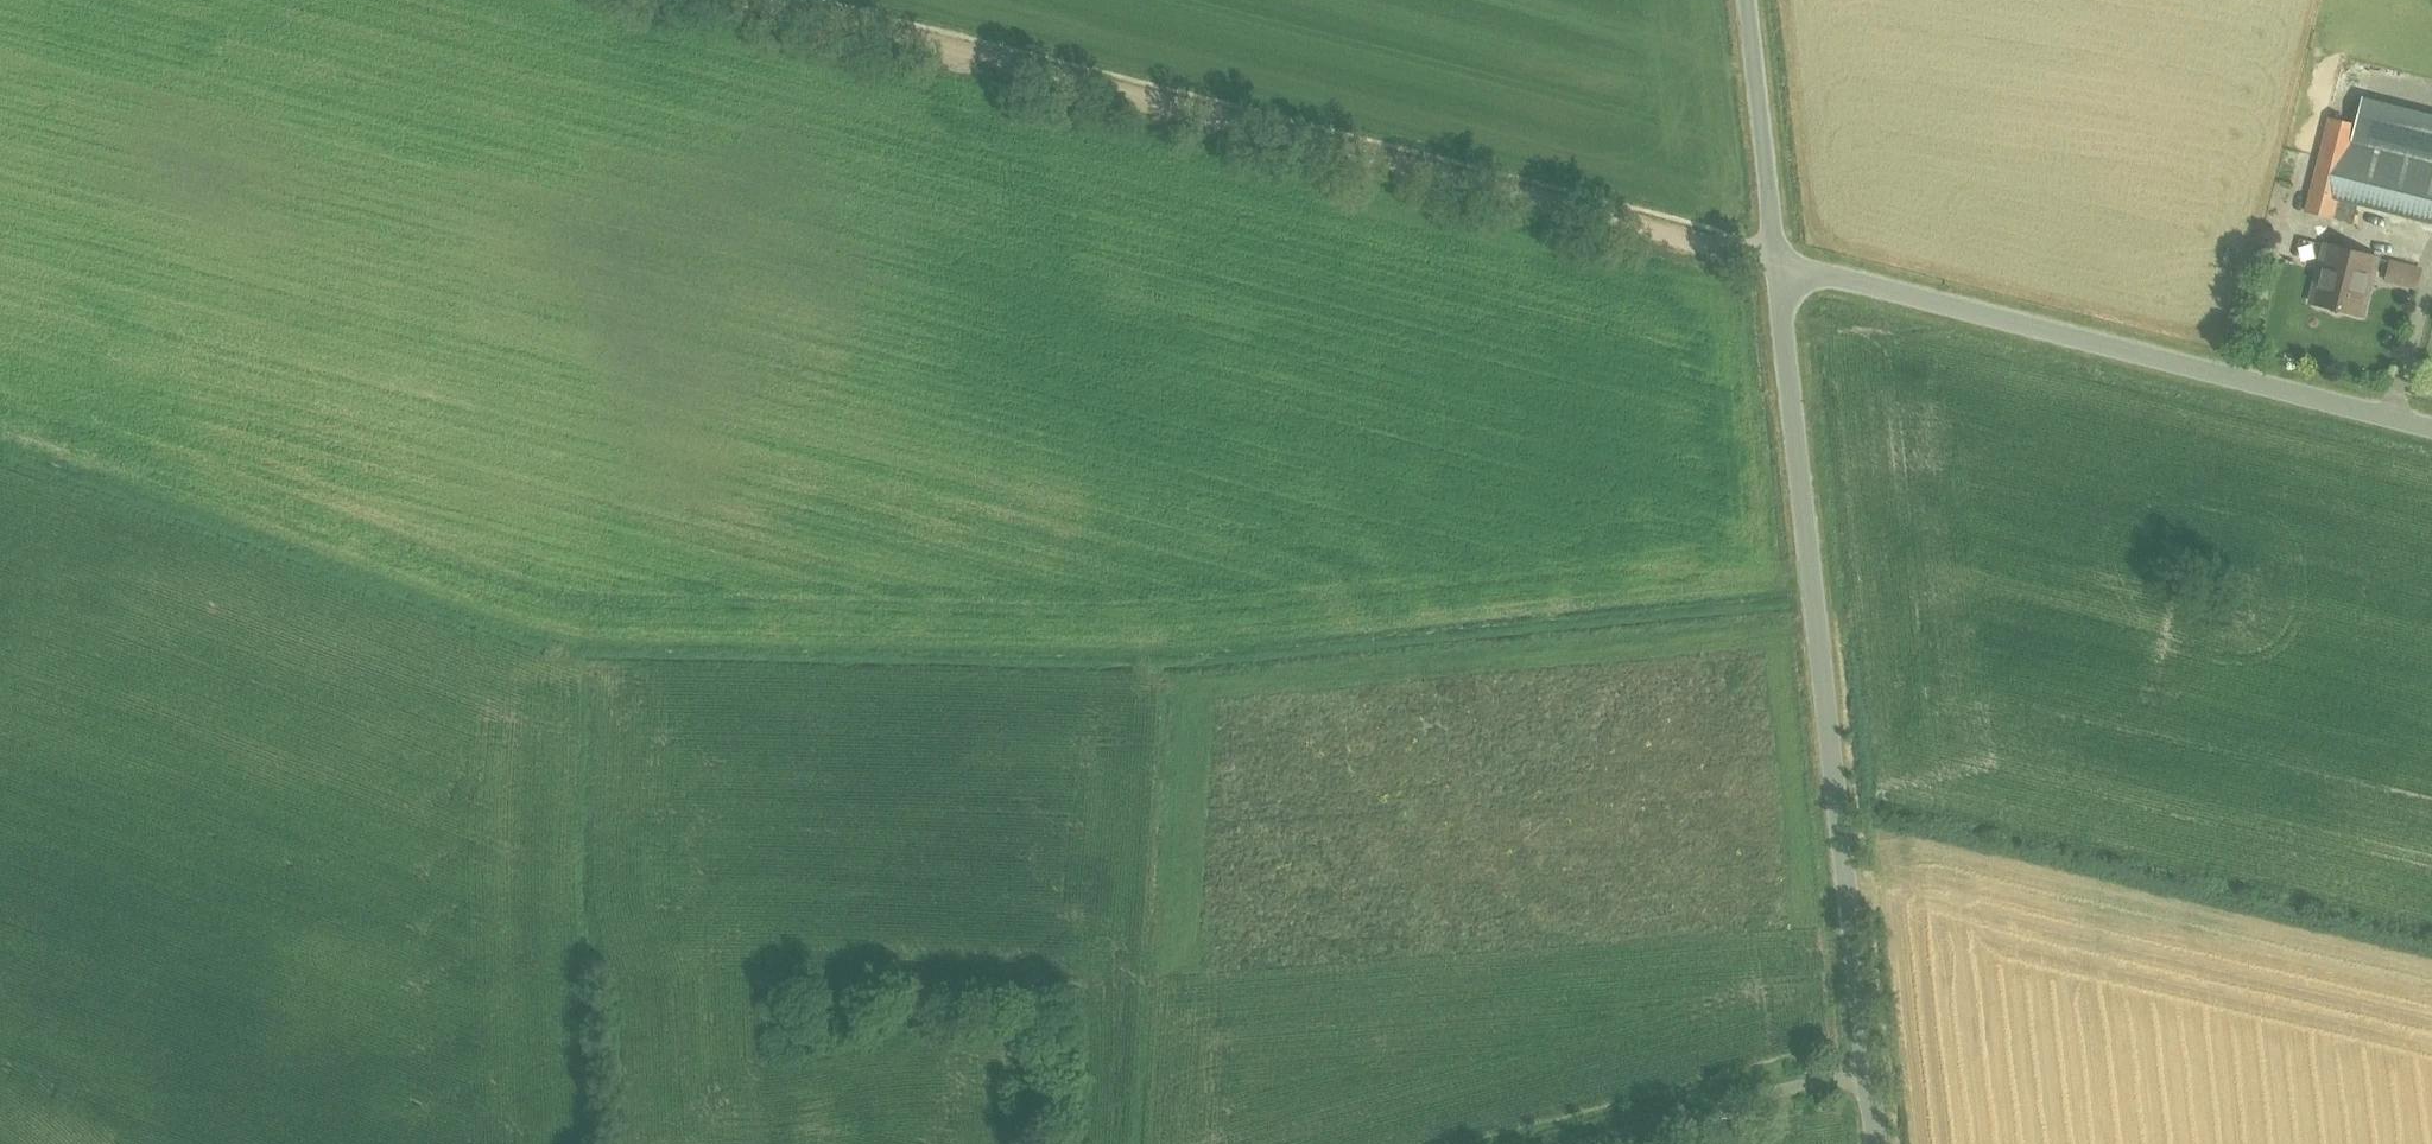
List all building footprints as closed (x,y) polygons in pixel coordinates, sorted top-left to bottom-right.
[(2368,96),(2361,124),(2329,116),(2306,210),(2335,218),(2340,200),(2431,224),(2431,112),(2368,96)] [(2326,245),(2312,302),(2337,309),(2362,315),(2377,257),(2352,251),(2326,245)] [(2394,274),(2393,282),(2425,287),(2426,278),(2394,274)]
